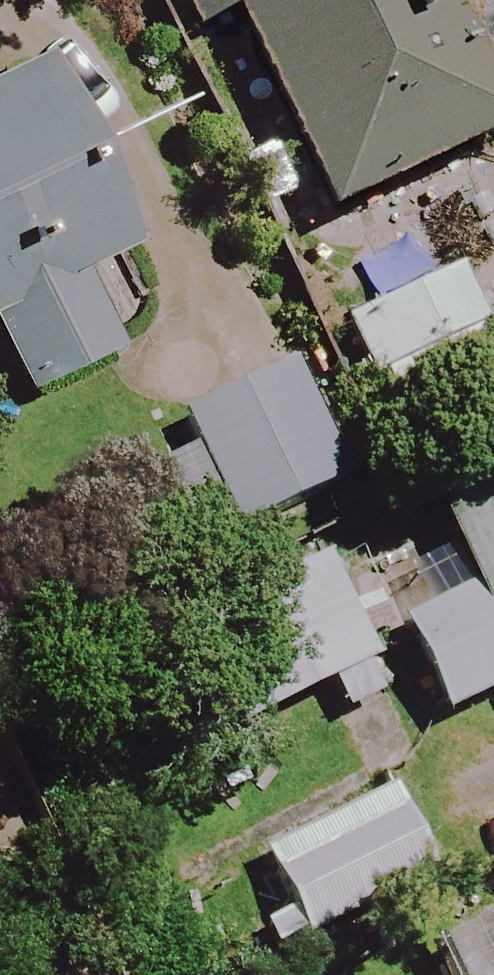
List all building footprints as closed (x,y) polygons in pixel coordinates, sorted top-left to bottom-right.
[(493,145),(493,123),(438,16),(469,0),(194,0),(317,237),(493,145)] [(0,79),(0,367),(15,397),(103,356),(66,279),(120,253),(30,64),(0,79)] [(481,362),(434,264),(326,315),(373,414),(481,362)] [(352,480),(297,373),(178,434),(234,541),(352,480)] [(429,510),(469,598),(390,634),(432,727),(493,699),(493,481),(429,510)] [(336,724),(374,703),(360,676),(369,671),(357,650),(380,638),(350,582),(328,594),(313,567),(185,636),(239,736),(320,693),(336,724)] [(385,800),(246,867),(271,919),(245,932),(260,963),(425,884),(385,800)] [(419,948),(432,974),(493,974),(493,912),(419,948)]
